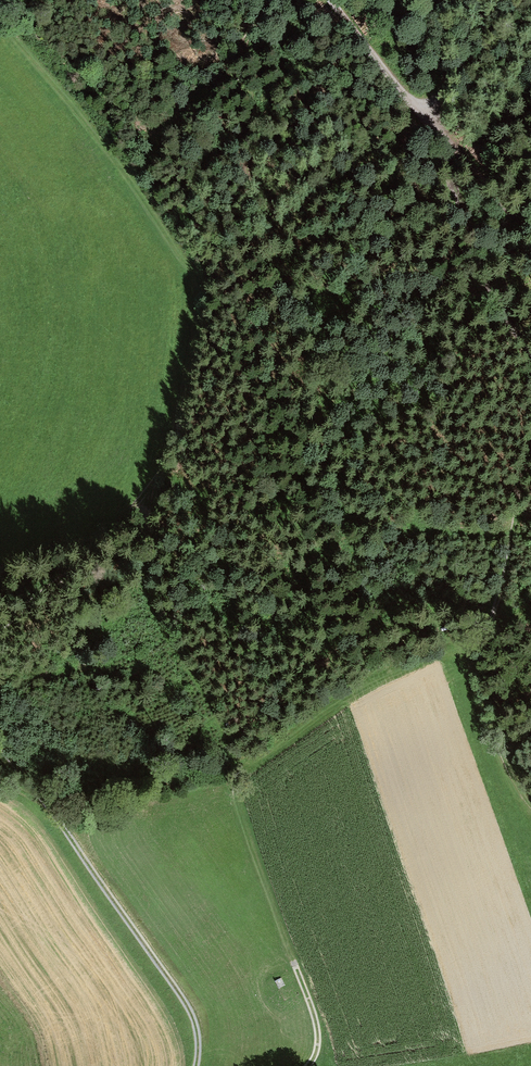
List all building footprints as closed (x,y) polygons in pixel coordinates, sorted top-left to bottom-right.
[(282,978),(275,981),(278,989),(285,986),(282,978)]
